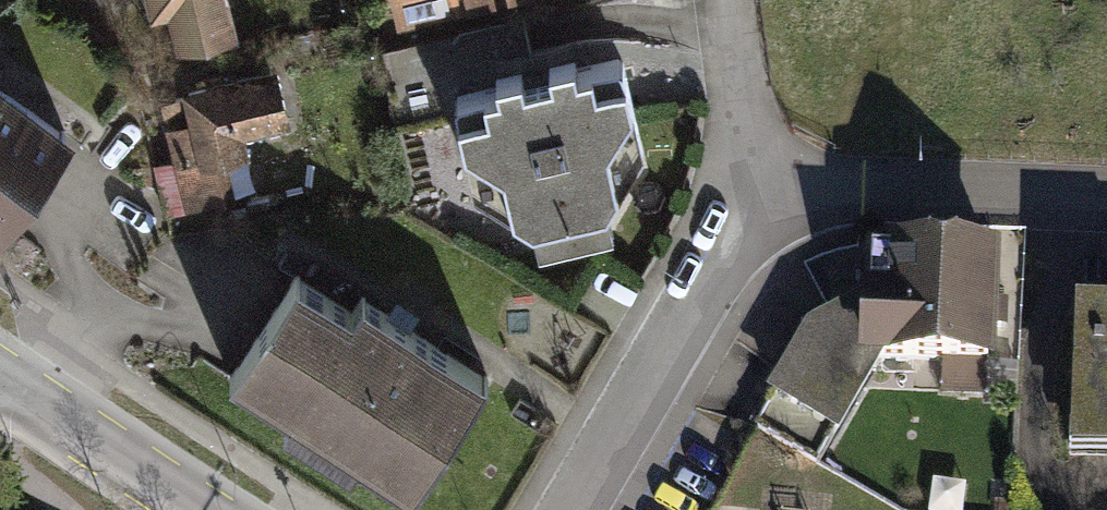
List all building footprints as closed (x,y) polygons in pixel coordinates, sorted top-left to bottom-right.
[(153,15),(168,11),(177,47),(241,30),(234,0),(149,0),(153,15)] [(624,57),(456,95),(478,189),(533,215),(542,248),(617,229),(610,202),(647,145),(624,57)] [(297,75),(187,89),(202,207),(312,193),(297,75)] [(0,78),(0,227),(70,128),(0,78)] [(992,253),(861,247),(858,299),(800,326),(752,425),(816,454),(874,361),(986,366),(992,253)] [(481,392),(300,279),(234,384),(415,497),(481,392)] [(1070,310),(1065,460),(1106,462),(1106,311),(1070,310)]
